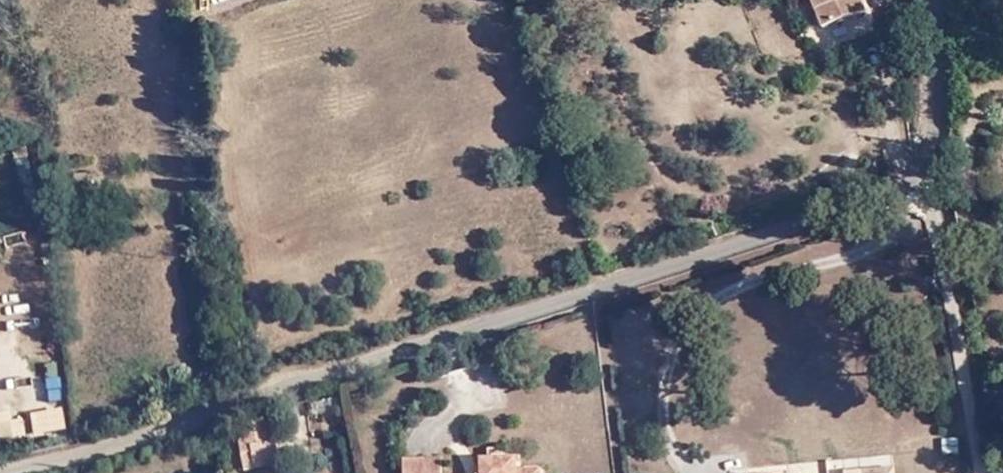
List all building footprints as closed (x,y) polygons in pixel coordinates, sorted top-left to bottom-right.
[(863,0),(815,0),(826,27),(867,11),(863,0)] [(265,416),(233,422),(241,472),(260,472),(278,470),(273,445),(269,446),(265,416)] [(0,426),(0,443),(14,441),(11,424),(0,426)] [(516,462),(485,464),(485,472),(517,472),(516,462)]
